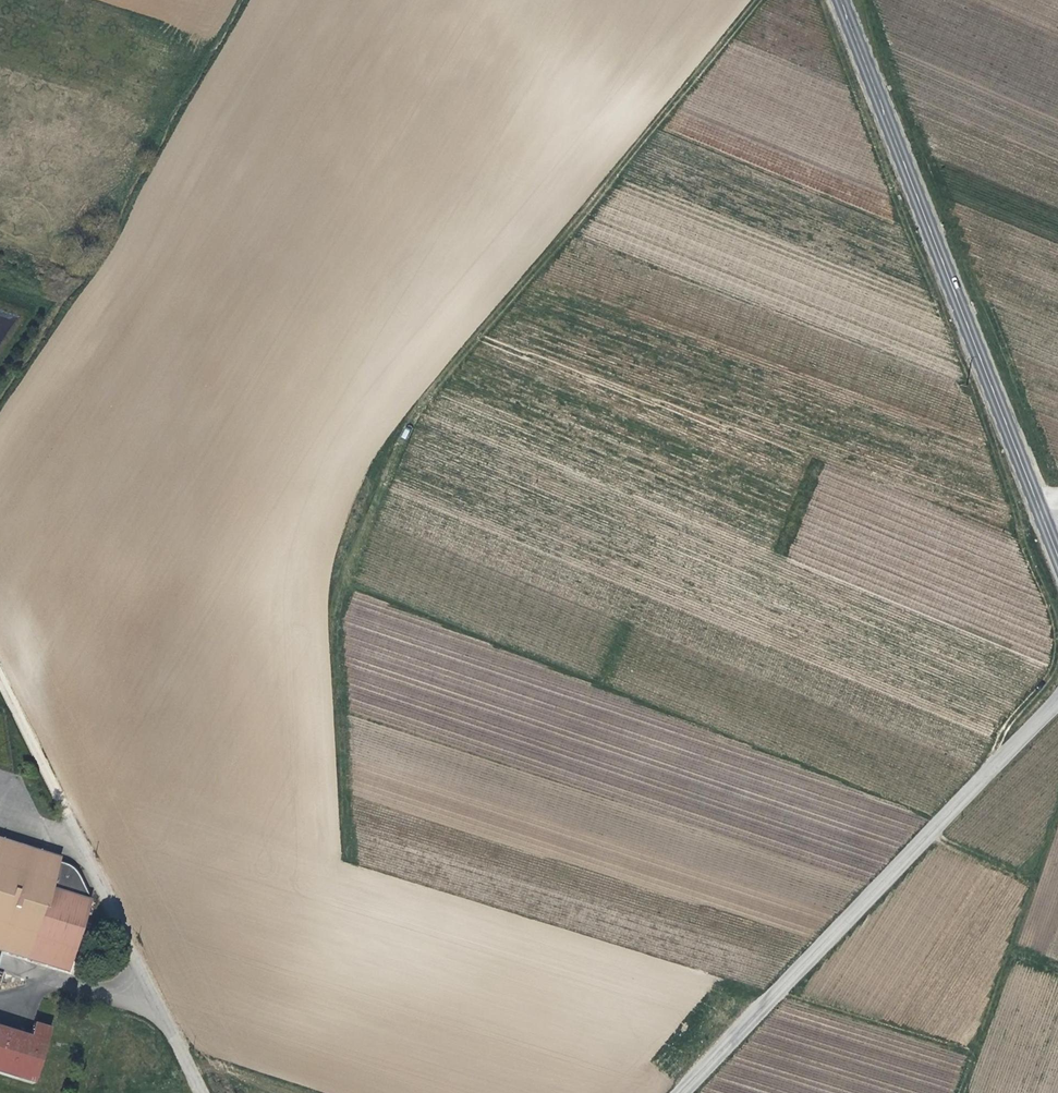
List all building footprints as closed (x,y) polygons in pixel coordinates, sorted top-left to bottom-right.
[(66,971),(89,898),(74,863),(2,840),(0,845),(0,950),(66,971)] [(32,1027),(28,1039),(45,1045),(49,1032),(32,1027)] [(0,1031),(0,1077),(32,1087),(45,1045),(28,1039),(0,1031)]
